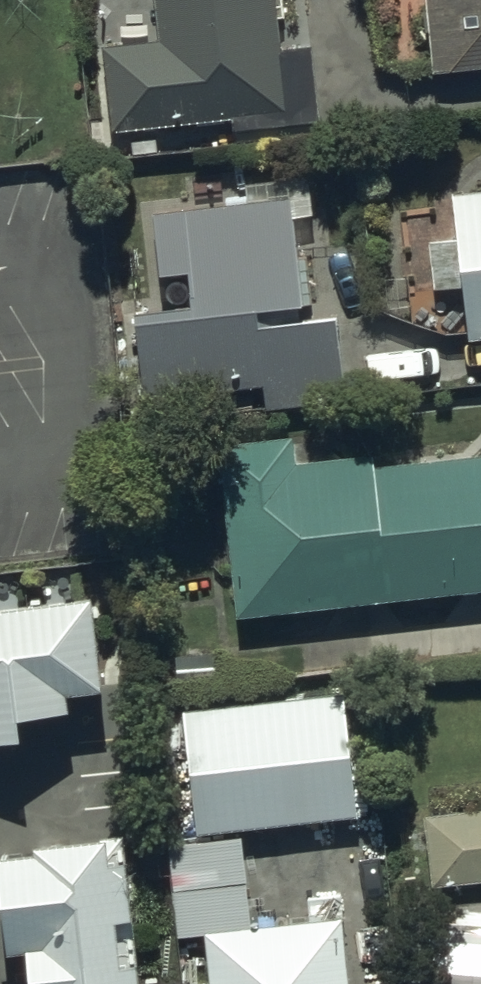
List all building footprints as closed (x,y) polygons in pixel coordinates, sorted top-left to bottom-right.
[(109,143),(230,132),(231,147),(323,138),(316,59),(280,63),(274,0),(140,0),(141,15),(155,14),(158,54),(101,59),(109,143)] [(427,82),(480,79),(480,0),(422,0),(427,82)] [(289,201),(153,214),(159,280),(186,278),(189,316),(134,321),(142,399),(258,388),(259,407),(344,398),(337,327),(301,330),(289,201)] [(467,353),(480,351),(480,202),(452,205),(456,250),(428,253),(433,301),(461,298),(467,353)] [(215,456),(235,631),(480,603),(480,469),(374,481),(372,468),(294,477),(290,447),(215,456)] [(0,606),(0,745),(21,745),(20,723),(75,708),(73,693),(104,689),(92,594),(0,606)] [(342,703),(181,720),(198,879),(278,871),(275,838),(355,830),(342,703)] [(430,899),(480,894),(480,823),(423,829),(430,899)] [(123,846),(122,839),(36,849),(37,858),(0,862),(0,941),(2,956),(26,953),(29,983),(138,983),(123,846)] [(344,934),(203,945),(206,983),(348,983),(344,934)]
